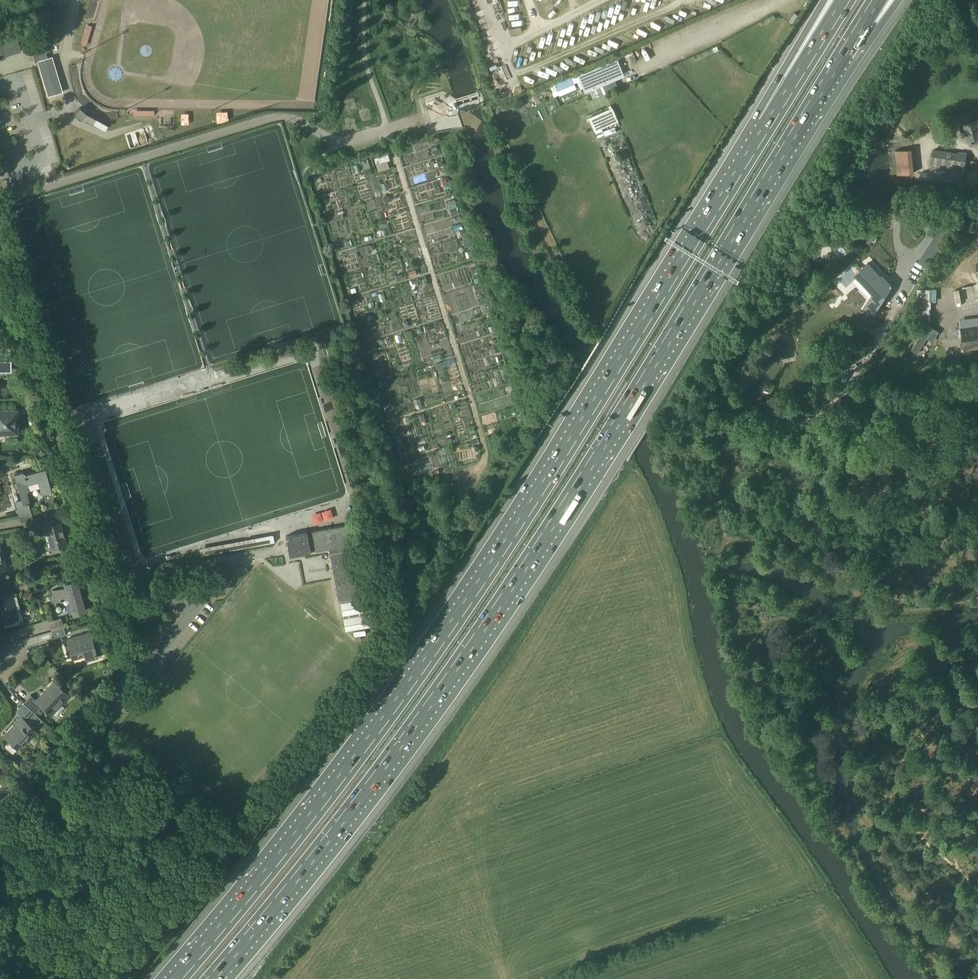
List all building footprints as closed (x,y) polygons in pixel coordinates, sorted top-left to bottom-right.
[(21,51),(16,35),(0,40),(0,57),(21,51)] [(31,48),(35,62),(37,61),(48,96),(63,91),(52,56),(48,57),(46,52),(50,51),(46,36),(29,41),(31,48)] [(585,92),(624,75),(616,58),(578,75),(585,92)] [(571,75),(554,82),(558,90),(575,83),(571,75)] [(80,119),(86,113),(80,107),(76,111),(74,113),(80,119)] [(596,131),(618,121),(612,108),(590,117),(596,131)] [(964,122),(961,123),(962,131),(966,131),(968,138),(969,138),(970,145),(977,143),(977,119),(975,119),(973,113),(966,115),(967,121),(964,122)] [(615,126),(604,131),(606,135),(617,131),(615,126)] [(897,173),(914,172),(911,148),(895,149),(897,173)] [(933,149),(931,164),(930,168),(934,172),(963,177),(967,152),(960,151),(960,153),(933,149)] [(388,153),(374,157),(376,164),(390,159),(388,153)] [(875,290),(862,308),(872,314),(891,286),(884,278),(882,279),(867,263),(855,273),(868,287),(870,285),(875,290)] [(917,288),(917,319),(931,319),(931,301),(937,301),(937,289),(917,288)] [(977,348),(977,325),(961,327),(964,350),(977,348)] [(12,371),(11,350),(10,350),(10,346),(0,347),(0,371),(12,371)] [(17,432),(16,410),(0,410),(0,432),(17,432)] [(17,509),(19,516),(32,512),(29,503),(30,503),(27,492),(29,492),(27,485),(38,482),(42,494),(43,494),(45,502),(54,499),(52,492),(45,468),(28,473),(27,470),(14,474),(21,499),(16,501),(18,509),(17,509)] [(32,512),(19,516),(21,522),(33,518),(32,512)] [(59,517),(44,521),(46,529),(42,530),(43,535),(47,534),(51,548),(67,544),(59,517)] [(338,602),(359,598),(350,549),(349,544),(345,524),(286,535),(289,555),(343,545),(344,550),(329,553),(333,570),(331,572),(333,573),(337,591),(335,593),(337,594),(338,602)] [(85,611),(80,592),(83,591),(82,587),(79,588),(77,580),(76,580),(75,577),(70,579),(71,581),(65,583),(66,587),(53,590),(54,594),(51,595),(53,602),(69,597),(73,614),(85,611)] [(3,622),(5,627),(19,623),(19,622),(24,621),(17,595),(12,597),(11,593),(0,596),(0,617),(1,622),(3,622)] [(366,598),(359,599),(340,602),(342,615),(343,615),(343,618),(345,631),(371,626),(369,613),(368,614),(368,611),(366,598)] [(48,621),(51,630),(64,627),(61,617),(48,621)] [(51,630),(53,637),(66,634),(64,627),(51,630)] [(97,658),(90,632),(67,638),(72,658),(85,655),(86,661),(97,658)] [(51,714),(51,713),(55,717),(65,707),(61,703),(69,694),(54,681),(37,700),(31,694),(24,702),(35,712),(36,713),(42,706),(51,714)] [(13,719),(16,721),(3,735),(9,741),(5,745),(13,753),(17,748),(36,729),(35,728),(42,719),(35,712),(24,702),(16,711),(18,713),(13,719)]
